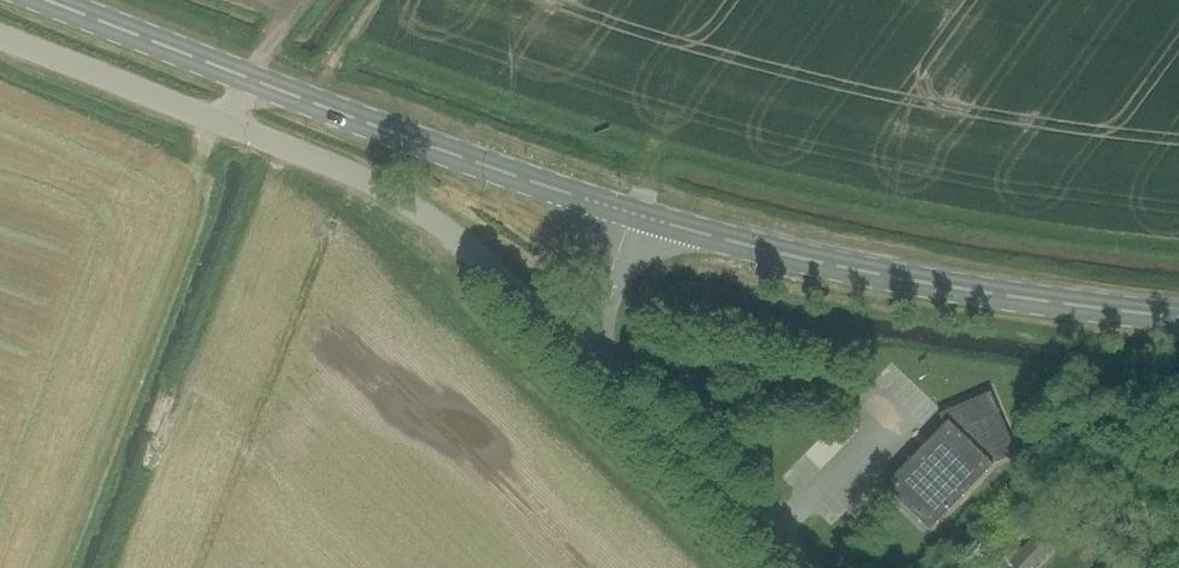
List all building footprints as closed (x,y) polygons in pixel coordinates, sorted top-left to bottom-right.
[(1018,453),(990,391),(939,412),(951,440),(915,479),(949,509),(993,463),(1018,453)] [(1050,555),(1037,542),(1013,567),(1037,567),(1050,555)]
